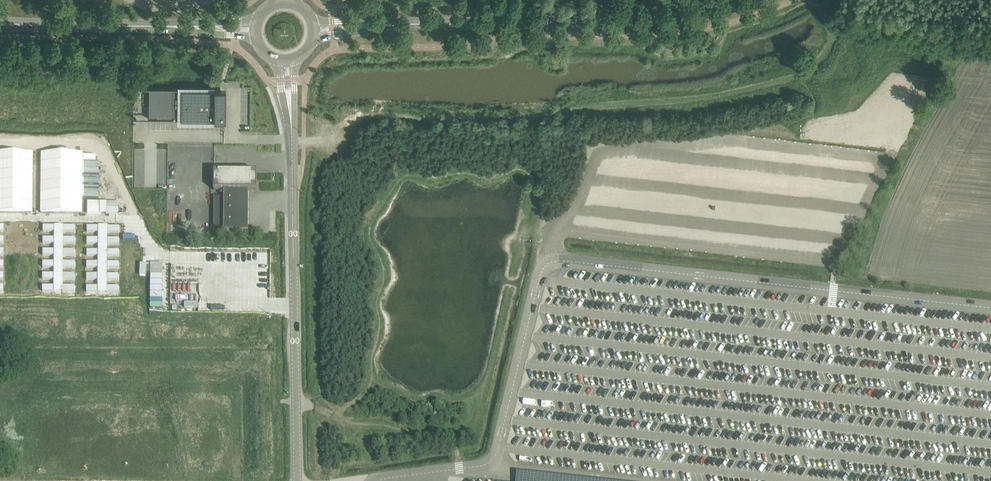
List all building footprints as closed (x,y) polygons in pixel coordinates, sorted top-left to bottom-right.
[(225,88),(220,88),(148,88),(148,119),(215,119),(225,119),(225,99),(225,88)] [(167,187),(168,149),(158,148),(157,187),(167,187)] [(17,204),(10,159),(0,161),(0,207),(17,204)] [(58,160),(53,175),(61,178),(55,202),(101,215),(105,200),(98,198),(104,173),(58,160)] [(214,171),(214,235),(224,235),(224,231),(249,231),(249,227),(249,216),(249,206),(249,195),(249,191),(257,191),(257,172),(214,171)] [(113,233),(85,233),(85,269),(113,269),(113,233)] [(518,473),(517,480),(592,480),(518,473)]
